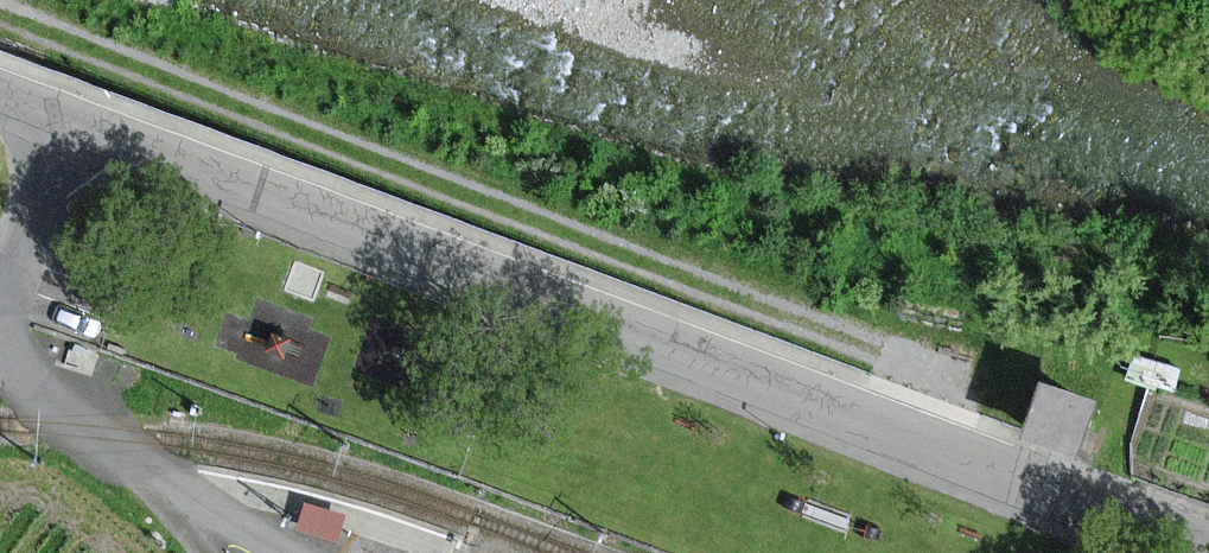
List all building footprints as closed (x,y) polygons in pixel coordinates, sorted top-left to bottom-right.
[(1055,374),(1034,431),(1091,451),(1111,394),(1055,374)]
